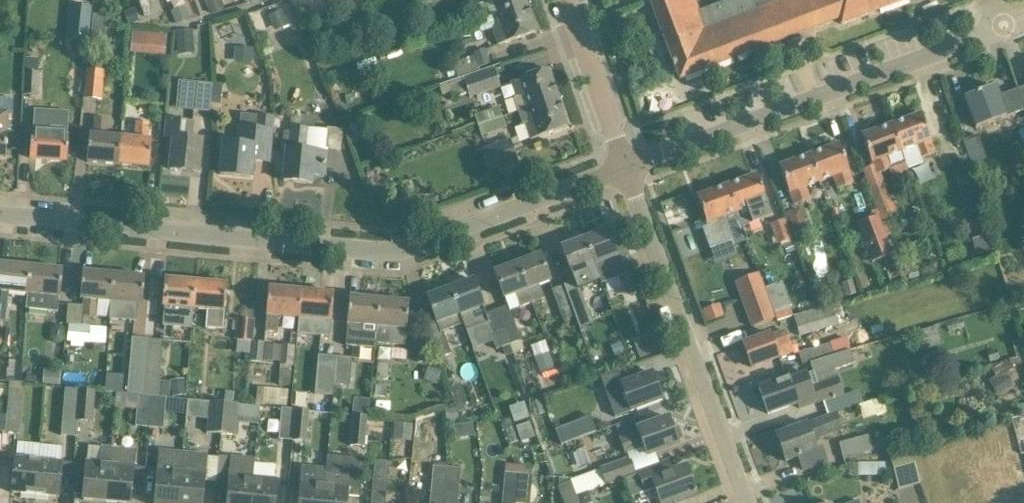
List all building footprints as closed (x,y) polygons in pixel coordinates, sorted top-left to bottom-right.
[(144,16),(151,14),(150,0),(138,0),(144,16)] [(221,0),(210,0),(206,2),(211,14),(224,9),(221,0)] [(416,8),(440,0),(413,0),(416,8)] [(526,3),(525,0),(483,0),(484,3),(478,5),(483,18),(497,13),(526,3)] [(651,3),(680,79),(839,18),(841,24),(905,0),(727,0),(699,10),(695,0),(658,0),(651,3)] [(526,3),(497,13),(501,26),(493,28),(499,45),(536,32),(526,3)] [(171,10),(176,23),(190,18),(185,4),(171,10)] [(72,6),(68,37),(88,39),(91,8),(72,6)] [(268,15),(275,31),(291,24),(284,8),(268,15)] [(135,9),(124,13),(129,26),(140,22),(135,9)] [(94,15),(93,23),(106,24),(107,16),(94,15)] [(183,30),(176,31),(177,46),(194,45),(193,29),(183,30)] [(131,41),(131,44),(151,47),(152,34),(149,34),(132,32),(131,41)] [(235,48),(235,60),(252,60),(253,48),(235,48)] [(103,69),(103,62),(90,61),(89,68),(86,68),(83,97),(101,99),(104,69),(103,69)] [(450,83),(455,98),(469,94),(470,97),(502,87),(496,68),(464,79),(450,83)] [(514,98),(518,112),(558,98),(548,69),(511,82),(517,97),(514,98)] [(23,93),(39,94),(39,70),(24,70),(23,93)] [(193,109),(210,111),(211,104),(213,84),(196,82),(193,109)] [(213,84),(211,104),(219,105),(221,84),(213,84)] [(1017,89),(998,96),(994,86),(964,98),(976,129),(1023,111),(1023,107),(1017,89)] [(558,98),(518,112),(523,125),(525,124),(531,140),(568,127),(558,98)] [(474,114),(478,125),(504,117),(501,106),(474,114)] [(6,157),(9,113),(0,113),(0,156),(6,157)] [(921,113),(892,124),(895,134),(902,152),(907,164),(909,169),(922,164),(920,158),(935,153),(930,141),(931,140),(921,113)] [(220,175),(251,178),(253,161),(269,162),(272,130),(273,117),(257,115),(255,129),(240,127),(238,144),(224,143),(220,175)] [(504,117),(478,125),(482,137),(508,128),(504,117)] [(87,162),(118,165),(121,138),(107,136),(108,119),(96,118),(94,135),(90,135),(87,162)] [(165,137),(173,138),(170,170),(199,173),(202,140),(191,139),(193,122),(167,119),(165,137)] [(121,138),(118,165),(149,168),(152,140),(148,140),(149,123),(137,122),(135,139),(121,138)] [(892,124),(861,136),(865,145),(868,154),(872,164),(873,163),(878,174),(892,169),(906,164),(907,164),(902,152),(895,134),(892,124)] [(32,134),(30,158),(67,161),(69,137),(67,136),(65,136),(66,127),(35,125),(35,134),(32,134)] [(292,127),(290,148),(287,148),(284,181),(313,184),(313,176),(324,177),(327,152),(306,150),(308,128),(300,128),(292,127)] [(326,148),(342,150),(344,130),(343,128),(328,127),(326,148)] [(980,135),(963,140),(970,165),(988,159),(980,135)] [(481,150),(489,171),(517,161),(510,140),(481,150)] [(839,144),(810,155),(820,182),(834,177),(838,189),(853,184),(848,171),(849,171),(839,144)] [(820,182),(810,155),(779,166),(789,193),(791,193),(796,205),(810,200),(806,187),(820,182)] [(756,174),(727,185),(737,212),(742,226),(772,215),(756,174)] [(727,185),(697,197),(707,226),(702,228),(710,249),(733,241),(724,217),(737,212),(727,185)] [(888,185),(872,191),(883,223),(893,220),(897,218),(903,216),(897,201),(896,201),(894,202),(888,185)] [(974,191),(960,194),(969,228),(983,224),(974,191)] [(800,208),(786,213),(794,232),(807,227),(800,208)] [(893,255),(879,216),(858,224),(872,263),(893,255)] [(771,224),(779,244),(794,239),(786,218),(771,224)] [(608,230),(584,238),(600,281),(601,284),(623,275),(619,264),(620,264),(608,230)] [(984,237),(972,240),(976,255),(988,252),(984,237)] [(584,238),(561,247),(571,274),(573,273),(575,280),(563,285),(570,305),(583,301),(578,289),(600,281),(584,238)] [(792,244),(784,247),(787,254),(795,250),(792,244)] [(517,263),(527,290),(532,303),(545,298),(541,285),(550,281),(540,254),(517,263)] [(623,275),(630,295),(642,290),(631,260),(619,264),(623,275)] [(28,294),(31,266),(0,263),(0,306),(7,307),(8,292),(28,294)] [(521,307),(532,303),(527,290),(517,263),(494,271),(504,299),(516,294),(521,307)] [(28,294),(26,309),(46,311),(58,312),(59,297),(60,297),(63,270),(31,266),(28,294)] [(83,272),(80,299),(85,299),(83,316),(95,317),(97,300),(111,301),(114,274),(83,272)] [(111,301),(110,318),(137,321),(138,304),(143,304),(145,277),(114,274),(111,301)] [(758,274),(736,282),(752,327),(775,319),(758,274)] [(165,279),(162,306),(167,307),(165,325),(192,328),(194,309),(196,282),(165,279)] [(473,279),(450,288),(463,324),(464,324),(466,331),(488,323),(497,350),(509,344),(496,309),(486,313),(473,279)] [(856,294),(852,280),(842,283),(846,297),(856,294)] [(196,282),(194,309),(207,310),(206,328),(223,330),(224,312),(225,312),(227,284),(196,282)] [(563,319),(574,315),(563,285),(552,289),(563,319)] [(999,289),(988,286),(984,303),(995,306),(999,289)] [(279,316),(299,318),(301,291),(269,288),(266,315),(267,315),(265,332),(278,333),(279,316)] [(450,288),(427,297),(436,321),(426,325),(438,359),(451,354),(443,332),(463,324),(450,288)] [(301,291),(299,318),(319,320),(317,336),(330,337),(331,321),(332,321),(334,294),(301,291)] [(346,346),(375,348),(375,343),(379,300),(350,297),(347,324),(348,324),(346,346)] [(379,300),(375,343),(405,346),(406,329),(407,329),(409,302),(379,300)] [(720,304),(702,310),(707,323),(724,316),(720,304)] [(507,305),(496,309),(509,344),(519,341),(521,340),(509,307),(508,307),(507,305)] [(847,308),(845,308),(849,321),(851,320),(858,318),(854,305),(847,308)] [(820,308),(795,316),(801,336),(836,325),(830,306),(820,308)] [(254,320),(238,318),(236,340),(238,340),(236,354),(251,355),(252,342),(254,320)] [(69,324),(68,342),(71,342),(80,342),(82,325),(69,324)] [(66,330),(63,325),(56,325),(52,329),(50,338),(54,343),(60,344),(65,340),(66,330)] [(776,349),(790,344),(785,331),(771,336),(770,333),(742,344),(751,368),(779,357),(776,349)] [(641,355),(654,351),(649,335),(636,339),(641,355)] [(847,337),(829,343),(833,355),(850,350),(847,337)] [(127,393),(145,395),(150,339),(132,338),(127,393)] [(150,339),(145,395),(158,396),(159,383),(163,340),(150,339)] [(522,349),(519,341),(509,344),(513,352),(522,349)] [(251,361),(263,362),(265,343),(252,342),(251,355),(251,361)] [(624,352),(621,343),(611,347),(615,356),(624,352)] [(281,365),(279,385),(290,386),(292,366),(294,366),(296,346),(281,344),(280,365),(281,365)] [(811,363),(832,356),(829,344),(798,353),(802,365),(811,363)] [(990,361),(999,359),(997,350),(987,353),(990,361)] [(855,364),(851,351),(832,356),(811,363),(815,372),(816,376),(835,370),(855,364)] [(535,357),(541,373),(556,368),(550,352),(535,357)] [(337,357),(337,358),(336,364),(334,385),(350,386),(352,358),(337,357)] [(377,382),(388,383),(390,363),(378,362),(377,382)] [(318,363),(315,395),(333,396),(334,385),(336,364),(318,363)] [(424,380),(437,385),(442,372),(429,367),(424,380)] [(617,370),(600,377),(615,417),(662,400),(652,373),(622,384),(617,370)] [(759,388),(768,414),(799,403),(800,407),(823,399),(824,398),(816,376),(815,372),(790,381),(788,378),(759,388)] [(1016,388),(1007,372),(992,379),(1001,396),(1016,388)] [(170,381),(172,397),(186,395),(184,379),(170,381)] [(170,384),(159,383),(158,396),(169,397),(170,384)] [(79,421),(82,389),(66,387),(62,434),(76,436),(78,421),(79,421)] [(256,404),(286,407),(288,390),(258,387),(256,404)] [(95,390),(82,389),(79,421),(78,421),(92,423),(95,390)] [(9,404),(6,432),(22,434),(25,392),(10,390),(9,404)] [(234,392),(226,392),(225,402),(234,402),(234,392)] [(136,427),(150,428),(153,396),(139,395),(136,427)] [(153,396),(150,428),(164,429),(167,398),(153,396)] [(222,434),(225,403),(211,402),(208,433),(209,433),(209,437),(219,438),(219,434),(222,434)] [(525,402),(509,407),(515,423),(530,417),(525,402)] [(238,404),(225,403),(222,434),(235,436),(238,404)] [(6,432),(9,404),(0,404),(0,432),(6,432)] [(457,408),(445,409),(446,422),(458,421),(457,408)] [(279,440),(293,441),(296,410),(282,409),(279,440)] [(296,410),(293,441),(307,442),(310,411),(296,410)] [(776,435),(785,462),(798,457),(803,471),(827,462),(822,447),(816,449),(813,439),(843,428),(838,414),(838,413),(829,416),(807,424),(807,423),(776,435)] [(351,446),(365,447),(368,416),(354,415),(351,446)] [(638,431),(620,438),(625,453),(643,446),(647,455),(678,444),(677,442),(682,438),(678,427),(672,428),(668,417),(637,428),(638,431)] [(531,422),(518,425),(521,439),(534,435),(531,422)] [(569,426),(556,431),(561,445),(574,440),(569,426)] [(840,443),(845,460),(900,447),(897,435),(873,440),(872,434),(840,443)] [(83,500),(106,502),(112,447),(101,446),(101,447),(88,446),(83,500)] [(106,502),(119,502),(130,502),(135,449),(112,447),(106,502)] [(184,451),(160,449),(155,502),(179,502),(184,451)] [(890,454),(896,476),(917,470),(911,449),(890,454)] [(428,464),(429,451),(415,450),(414,462),(428,464)] [(179,502),(202,502),(204,491),(205,472),(207,454),(184,451),(179,502)] [(228,502),(251,502),(255,464),(255,460),(232,457),(229,483),(228,502)] [(327,468),(323,502),(347,502),(348,496),(360,497),(364,459),(349,458),(348,470),(327,468)] [(12,493),(36,495),(39,461),(15,459),(12,493)] [(601,469),(606,484),(635,474),(629,459),(601,469)] [(375,460),(372,492),(386,493),(389,462),(375,460)] [(39,461),(36,495),(59,497),(62,463),(39,461)] [(637,473),(643,488),(638,490),(642,500),(657,494),(660,502),(667,502),(696,492),(686,466),(672,471),(669,461),(637,473)] [(858,464),(858,476),(870,476),(870,463),(858,463),(858,464)] [(251,502),(275,502),(277,479),(275,478),(276,465),(255,464),(251,502)] [(327,468),(303,466),(300,502),(323,502),(327,468)] [(433,466),(430,502),(444,502),(447,467),(433,466)] [(444,502),(457,502),(461,468),(447,467),(444,502)] [(572,480),(571,480),(571,481),(576,495),(606,484),(601,469),(572,480)] [(519,474),(505,472),(502,502),(516,502),(519,474)] [(516,502),(531,502),(533,475),(519,474),(516,502)] [(571,478),(559,478),(559,486),(571,481),(571,480),(572,480),(571,478)] [(564,502),(579,502),(576,495),(571,481),(559,486),(558,486),(564,502)] [(793,489),(795,502),(810,500),(808,487),(793,489)]
